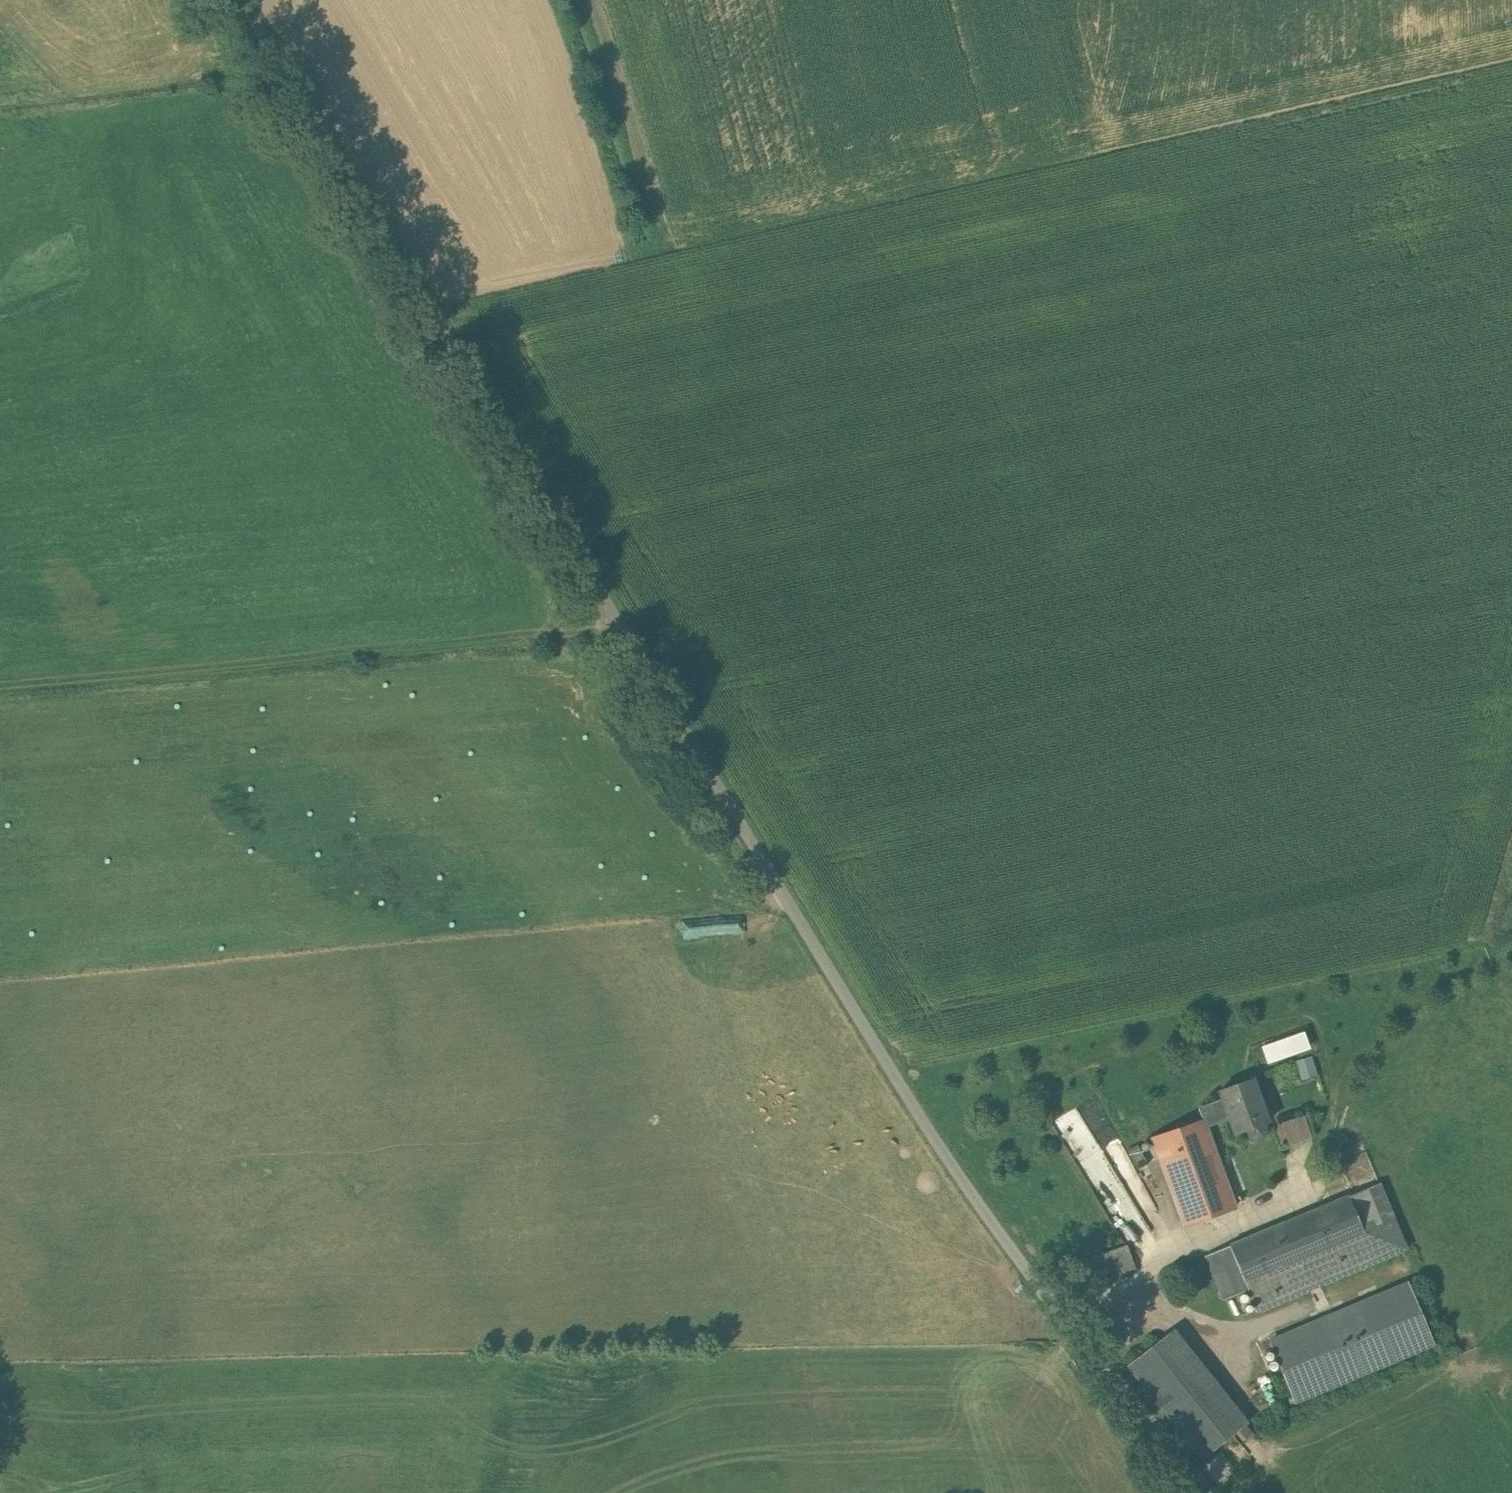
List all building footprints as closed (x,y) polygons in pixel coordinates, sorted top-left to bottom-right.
[(1270,1062),(1318,1047),(1313,1029),(1264,1044),(1270,1062)] [(1306,1078),(1322,1073),(1316,1054),(1300,1059),(1306,1078)] [(1251,1078),(1219,1090),(1223,1099),(1218,1101),(1198,1108),(1202,1120),(1205,1126),(1229,1118),(1235,1133),(1247,1129),(1250,1135),(1256,1138),(1263,1135),(1266,1129),(1263,1123),(1267,1122),(1251,1078)] [(1094,1137),(1074,1149),(1091,1177),(1110,1166),(1102,1154),(1121,1143),(1094,1098),(1059,1119),(1070,1138),(1088,1127),(1094,1137)] [(1292,1141),(1314,1137),(1310,1115),(1288,1119),(1292,1141)] [(1202,1120),(1153,1138),(1184,1225),(1234,1207),(1205,1126),(1202,1120)] [(1137,1144),(1127,1150),(1137,1169),(1147,1164),(1137,1144)] [(1379,1183),(1348,1196),(1364,1232),(1394,1220),(1379,1183)] [(1348,1196),(1231,1245),(1246,1282),(1364,1232),(1348,1196)] [(1394,1220),(1364,1232),(1376,1261),(1406,1248),(1394,1220)] [(1364,1232),(1246,1282),(1249,1289),(1248,1289),(1257,1311),(1376,1261),(1364,1232)] [(1246,1282),(1231,1245),(1206,1255),(1224,1299),(1248,1289),(1249,1289),(1246,1282)] [(1135,1267),(1127,1246),(1104,1254),(1113,1277),(1135,1267)] [(1104,1254),(1068,1267),(1078,1290),(1113,1277),(1104,1254)] [(1407,1282),(1269,1340),(1272,1346),(1281,1368),(1295,1401),(1433,1343),(1407,1282)] [(1173,1328),(1126,1365),(1201,1459),(1248,1422),(1173,1328)] [(1281,1368),(1272,1346),(1260,1351),(1269,1373),(1281,1368)]
